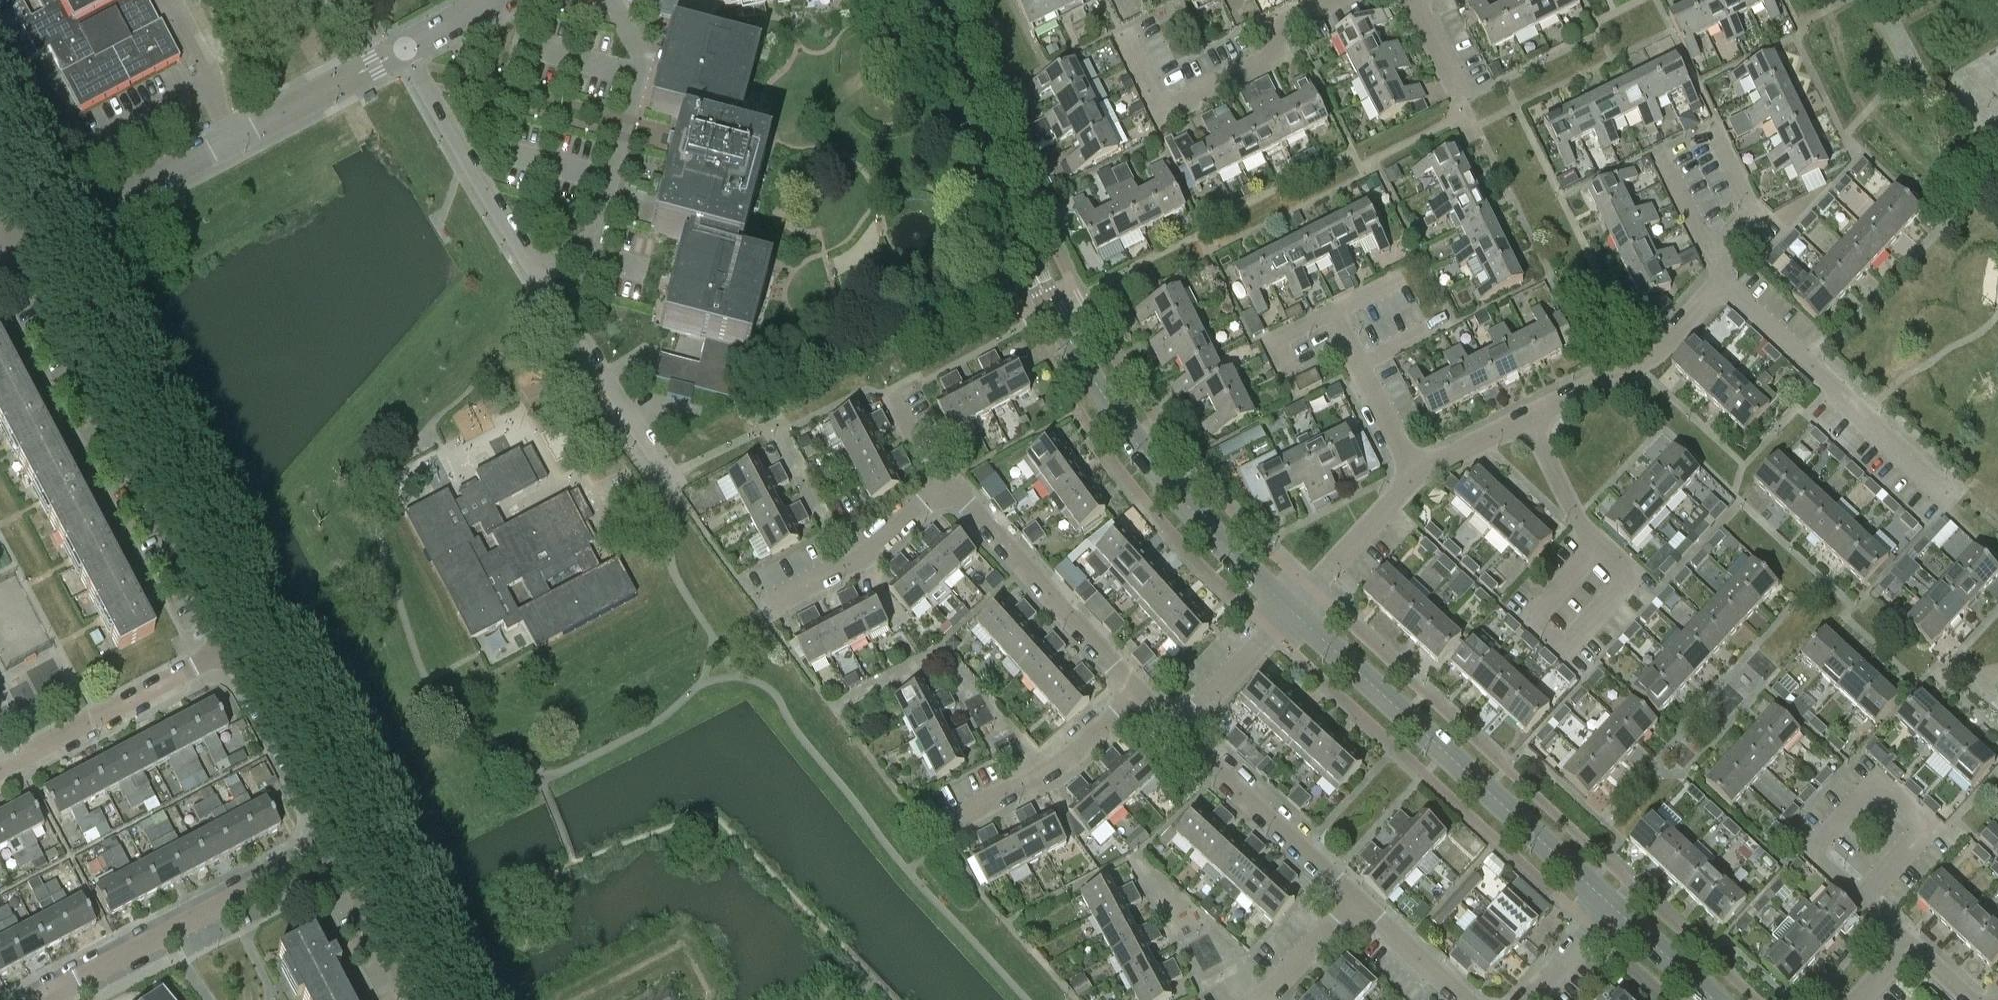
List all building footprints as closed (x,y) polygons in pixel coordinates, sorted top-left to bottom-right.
[(1,78),(37,60),(36,58),(49,51),(62,76),(60,77),(79,113),(179,59),(160,23),(159,24),(145,0),(36,0),(43,12),(31,18),(23,3),(28,0),(0,0),(0,76),(1,78)] [(722,21),(720,0),(655,0),(659,16),(679,21),(677,31),(673,30),(652,111),(683,120),(679,135),(671,133),(668,145),(676,147),(653,233),(684,241),(661,328),(705,340),(698,364),(660,354),(654,378),(669,382),(665,395),(689,402),(693,388),(744,402),(757,353),(741,349),(763,268),(731,260),(761,146),(730,138),(753,52),(700,38),(701,34),(709,36),(722,21)] [(722,21),(725,34),(725,35),(740,39),(745,40),(750,38),(754,36),(758,31),(759,27),(761,19),(766,18),(763,4),(778,1),(786,0),(720,0),(722,21)] [(1048,0),(1018,0),(1035,35),(1059,22),(1048,0)] [(1079,0),(1048,0),(1059,22),(1084,10),(1079,0)] [(1084,10),(1104,0),(1079,0),(1084,10)] [(1222,0),(1191,0),(1198,14),(1223,2),(1222,0)] [(1500,10),(1491,14),(1484,0),(1481,0),(1471,5),(1494,51),(1515,40),(1500,10)] [(1523,0),(1508,0),(1510,5),(1500,10),(1515,40),(1537,29),(1523,0)] [(1550,0),(1523,0),(1537,29),(1559,18),(1550,0)] [(1559,18),(1581,7),(1578,0),(1550,0),(1559,18)] [(1693,5),(1707,34),(1720,28),(1728,44),(1737,40),(1717,0),(1703,0),(1693,5)] [(1744,0),(1717,0),(1737,40),(1745,36),(1737,20),(1751,13),(1744,0)] [(1751,13),(1764,6),(1772,22),(1781,18),(1772,0),(1744,0),(1751,13)] [(1707,34),(1693,5),(1670,17),(1692,62),(1702,57),(1694,41),(1707,34)] [(1348,58),(1378,43),(1373,32),(1388,24),(1382,12),(1337,35),(1348,58)] [(1383,52),(1378,43),(1348,58),(1359,79),(1404,56),(1398,44),(1383,52)] [(1410,68),(1404,56),(1359,79),(1370,101),(1400,86),(1395,76),(1410,68)] [(1757,93),(1785,79),(1774,57),(1730,79),(1734,87),(1751,79),(1757,93)] [(1678,60),(1655,71),(1669,99),(1683,93),(1690,109),(1693,115),(1702,110),(1678,60)] [(1058,100),(1087,86),(1076,64),(1031,86),(1037,98),(1053,90),(1058,100)] [(1498,64),(1489,69),(1494,81),(1504,76),(1498,64)] [(1655,71),(1634,81),(1656,126),(1664,122),(1656,106),(1669,99),(1655,71)] [(1129,77),(1121,81),(1127,92),(1135,88),(1129,77)] [(1292,105),(1307,134),(1329,123),(1306,77),(1294,84),(1302,100),(1292,105)] [(1269,79),(1255,86),(1263,100),(1275,94),(1277,93),(1269,79)] [(1790,88),(1785,79),(1757,93),(1764,107),(1747,115),(1751,123),(1801,99),(1795,86),(1790,88)] [(1656,126),(1634,81),(1612,92),(1626,120),(1638,114),(1646,131),(1656,126)] [(1087,86),(1058,100),(1063,110),(1046,118),(1047,119),(1025,129),(1031,141),(1098,108),(1087,86)] [(1255,86),(1240,93),(1248,108),(1251,107),(1263,100),(1255,86)] [(1400,86),(1370,101),(1381,123),(1407,110),(1413,120),(1430,112),(1424,101),(1426,100),(1420,88),(1405,95),(1400,86)] [(1612,92),(1590,103),(1612,147),(1621,143),(1613,127),(1626,120),(1612,92)] [(1283,109),(1275,94),(1263,100),(1287,149),(1289,148),(1287,144),(1307,134),(1292,105),(1283,109)] [(1807,111),(1801,99),(1751,123),(1756,131),(1772,123),(1779,137),(1807,123),(1802,114),(1807,111)] [(1284,151),(1287,149),(1263,100),(1251,107),(1258,122),(1249,126),(1263,155),(1282,146),(1284,151)] [(1612,147),(1590,103),(1567,114),(1582,142),(1596,135),(1603,151),(1602,152),(1606,160),(1615,155),(1611,147),(1612,147)] [(1143,104),(1129,111),(1132,117),(1146,110),(1143,104)] [(1098,108),(1031,141),(1036,151),(1058,141),(1058,142),(1075,134),(1080,144),(1109,129),(1098,108)] [(1227,108),(1214,114),(1218,121),(1219,121),(1231,115),(1227,108)] [(1202,120),(1206,127),(1218,121),(1214,114),(1202,120)] [(1582,142),(1567,114),(1545,124),(1567,169),(1576,165),(1568,149),(1582,142)] [(1263,155),(1249,126),(1239,131),(1231,115),(1219,121),(1244,171),(1246,170),(1243,165),(1263,155)] [(1206,127),(1214,143),(1205,148),(1220,177),(1239,167),(1242,172),(1244,171),(1219,121),(1218,121),(1206,127)] [(1807,123),(1779,137),(1786,150),(1769,158),(1773,167),(1818,145),(1807,123)] [(1109,129),(1080,144),(1084,153),(1068,161),(1060,165),(1067,180),(1075,176),(1074,173),(1119,151),(1109,129)] [(1167,140),(1165,141),(1177,164),(1184,161),(1186,167),(1199,193),(1203,191),(1201,186),(1220,177),(1205,148),(1195,153),(1187,137),(1175,143),(1172,137),(1167,140)] [(1829,167),(1818,145),(1773,167),(1777,175),(1794,167),(1801,181),(1829,167)] [(1441,186),(1468,172),(1457,150),(1413,172),(1417,181),(1434,173),(1441,186)] [(1863,160),(1851,172),(1857,178),(1869,166),(1863,160)] [(1149,191),(1164,221),(1186,210),(1173,183),(1178,180),(1169,162),(1164,165),(1151,171),(1159,186),(1149,191)] [(1164,221),(1149,191),(1139,196),(1133,183),(1135,182),(1127,164),(1112,172),(1116,180),(1117,180),(1142,232),(1164,221)] [(1397,167),(1386,173),(1391,184),(1403,178),(1397,167)] [(1576,171),(1560,179),(1564,189),(1581,182),(1576,171)] [(1601,215),(1629,201),(1623,188),(1639,180),(1635,171),(1590,193),(1601,215)] [(1468,172),(1441,186),(1447,199),(1431,207),(1433,213),(1426,215),(1425,218),(1426,220),(1426,221),(1479,194),(1468,172)] [(1833,189),(1828,194),(1836,202),(1841,196),(1851,205),(1862,193),(1846,177),(1834,190),(1833,189)] [(1117,180),(1116,180),(1107,184),(1108,191),(1109,193),(1116,207),(1106,212),(1121,243),(1142,232),(1117,180)] [(1879,208),(1904,232),(1922,213),(1896,189),(1879,208)] [(1426,221),(1426,220),(1423,222),(1428,230),(1440,225),(1449,220),(1457,233),(1463,230),(1463,229),(1490,216),(1479,194),(1426,221)] [(1836,202),(1828,194),(1828,195),(1829,196),(1816,208),(1823,215),(1836,202)] [(1121,243),(1106,212),(1095,217),(1088,202),(1087,202),(1084,195),(1073,201),(1076,208),(1075,208),(1098,254),(1121,243)] [(1635,215),(1629,201),(1601,215),(1612,237),(1656,215),(1652,207),(1635,215)] [(1367,205),(1345,216),(1360,245),(1373,239),(1381,255),(1390,250),(1367,205)] [(1904,232),(1879,208),(1862,226),(1887,250),(1904,232)] [(1812,214),(1800,226),(1806,233),(1819,220),(1812,214)] [(1656,215),(1612,237),(1622,259),(1651,245),(1644,232),(1660,224),(1656,215)] [(1324,227),(1346,272),(1355,268),(1347,252),(1360,245),(1345,216),(1324,227)] [(1463,229),(1463,230),(1470,243),(1453,251),(1457,260),(1501,237),(1490,216),(1463,229)] [(1862,226),(1844,244),(1870,268),(1887,250),(1862,226)] [(1346,272),(1324,227),(1302,238),(1316,268),(1330,261),(1341,283),(1349,279),(1346,272)] [(1795,232),(1783,244),(1789,250),(1801,238),(1795,232)] [(1512,259),(1501,237),(1457,260),(1462,269),(1478,260),(1485,273),(1512,259)] [(1316,268),(1302,238),(1281,249),(1303,294),(1311,290),(1304,273),(1316,268)] [(1844,244),(1827,262),(1853,286),(1870,268),(1844,244)] [(1657,259),(1651,245),(1622,259),(1633,281),(1678,259),(1674,251),(1657,259)] [(1281,249),(1259,260),(1273,289),(1285,283),(1294,298),(1303,294),(1281,249)] [(1778,250),(1766,263),(1772,269),(1784,256),(1778,250)] [(1512,259),(1485,273),(1492,287),(1475,295),(1479,303),(1523,281),(1512,259)] [(1678,259),(1633,281),(1644,303),(1647,302),(1650,309),(1645,315),(1656,324),(1672,307),(1660,296),(1672,290),(1665,276),(1682,268),(1678,259)] [(1273,289),(1259,260),(1236,271),(1258,316),(1267,311),(1260,296),(1273,289)] [(1827,262),(1810,281),(1835,304),(1853,286),(1827,262)] [(1835,304),(1810,281),(1792,263),(1781,275),(1799,292),(1793,299),(1818,323),(1835,304)] [(1349,279),(1350,280),(1354,278),(1356,277),(1358,273),(1355,268),(1346,272),(1349,279)] [(1359,287),(1354,278),(1350,280),(1355,289),(1359,287)] [(1161,327),(1192,312),(1181,289),(1136,312),(1142,324),(1156,317),(1161,327)] [(1526,336),(1540,365),(1562,353),(1560,349),(1573,343),(1560,316),(1547,322),(1541,309),(1531,314),(1539,330),(1526,336)] [(1254,310),(1243,316),(1254,337),(1264,332),(1254,310)] [(1192,312),(1161,327),(1166,336),(1151,344),(1157,356),(1208,331),(1207,328),(1202,331),(1192,312)] [(1486,313),(1475,319),(1479,327),(1491,321),(1486,313)] [(1733,313),(1727,319),(1739,331),(1745,324),(1733,313)] [(1504,327),(1496,331),(1518,376),(1540,365),(1526,336),(1513,343),(1504,327)] [(1750,329),(1744,336),(1757,348),(1764,341),(1750,329)] [(1219,352),(1208,331),(1157,356),(1163,368),(1178,360),(1183,370),(1214,355),(1219,352)] [(1496,351),(1482,358),(1496,387),(1518,376),(1496,331),(1488,335),(1496,351)] [(30,397),(17,372),(23,369),(18,359),(12,363),(0,340),(0,412),(30,397)] [(1692,383),(1715,357),(1698,340),(1688,350),(1687,350),(1673,365),(1692,383)] [(1769,346),(1763,353),(1776,365),(1783,359),(1769,346)] [(1496,387),(1482,358),(1469,364),(1461,349),(1452,353),(1475,397),(1496,387)] [(987,356),(1011,401),(1031,390),(1016,362),(1005,369),(996,352),(987,356)] [(1452,373),(1439,380),(1453,408),(1475,397),(1452,353),(1444,357),(1452,373)] [(1214,355),(1183,370),(1188,380),(1173,387),(1179,400),(1188,395),(1225,376),(1214,355)] [(1011,401),(987,356),(978,361),(987,377),(977,383),(992,411),(1011,401)] [(1715,357),(1692,383),(1710,400),(1733,374),(1715,357)] [(1453,408),(1439,380),(1426,386),(1418,370),(1408,375),(1430,419),(1453,408)] [(1316,371),(1294,382),(1301,395),(1322,384),(1316,371)] [(992,411),(977,383),(966,388),(957,372),(949,376),(973,421),(992,411)] [(1225,376),(1188,395),(1194,408),(1210,400),(1214,409),(1244,394),(1233,372),(1225,376)] [(1752,391),(1733,374),(1710,400),(1728,416),(1752,391)] [(973,421),(949,376),(940,381),(949,398),(938,404),(953,432),(973,421)] [(1339,385),(1326,391),(1330,401),(1343,394),(1339,385)] [(1752,391),(1728,416),(1746,434),(1770,408),(1752,391)] [(1244,394),(1214,409),(1219,418),(1204,426),(1210,439),(1255,416),(1244,394)] [(30,397),(0,412),(0,425),(26,474),(61,456),(48,431),(54,428),(49,418),(43,421),(30,397)] [(855,402),(828,416),(828,417),(832,424),(859,409),(856,403),(855,402)] [(865,420),(859,409),(832,424),(831,424),(823,428),(833,448),(842,443),(887,420),(882,411),(865,420)] [(1291,409),(1284,412),(1284,413),(1288,422),(1295,418),(1291,409)] [(1026,417),(1021,420),(1029,435),(1035,432),(1026,417)] [(887,420),(842,443),(842,444),(830,450),(836,460),(847,454),(851,462),(880,448),(875,437),(891,429),(887,420)] [(1239,432),(1244,443),(1264,433),(1258,422),(1239,432)] [(1815,430),(1809,437),(1822,448),(1828,442),(1815,430)] [(1345,431),(1324,442),(1339,471),(1348,467),(1356,482),(1368,476),(1368,475),(1381,468),(1364,435),(1351,442),(1345,431)] [(1646,450),(1657,462),(1677,444),(1666,432),(1646,450)] [(808,438),(799,442),(803,452),(813,447),(808,438)] [(1038,479),(1072,454),(1066,446),(1061,449),(1054,440),(1024,461),(1038,479)] [(1339,471),(1324,442),(1302,453),(1325,498),(1338,492),(1330,476),(1339,471)] [(1834,447),(1828,453),(1840,465),(1846,459),(1834,447)] [(885,458),(880,448),(851,462),(862,482),(907,459),(902,449),(885,458)] [(1676,448),(1658,467),(1683,491),(1700,472),(1676,448)] [(530,449),(519,454),(518,452),(475,476),(480,485),(460,495),(463,500),(452,506),(445,494),(405,515),(457,615),(470,640),(502,624),(506,633),(522,624),(535,650),(635,597),(616,561),(601,570),(587,546),(592,543),(581,524),(592,518),(577,490),(504,529),(493,510),(537,487),(536,486),(547,480),(530,449)] [(1325,498),(1302,453),(1281,463),(1296,493),(1306,488),(1313,504),(1325,498)] [(1078,462),(1072,454),(1038,479),(1050,497),(1080,475),(1073,465),(1078,462)] [(1277,454),(1242,472),(1254,496),(1261,506),(1271,501),(1281,520),(1294,513),(1286,498),(1296,493),(1281,463),(1277,454)] [(74,480),(61,456),(26,474),(56,534),(92,515),(79,490),(85,486),(80,477),(74,480)] [(1774,499),(1797,473),(1779,456),(1755,482),(1774,499)] [(911,466),(907,459),(862,482),(872,502),(901,487),(894,475),(911,466)] [(740,497),(785,474),(781,466),(764,475),(758,463),(730,478),(740,497)] [(1852,464),(1846,470),(1858,482),(1864,476),(1852,464)] [(1683,491),(1658,467),(1641,486),(1666,509),(1683,491)] [(1474,514),(1497,489),(1478,471),(1455,497),(1474,514)] [(1815,490),(1797,473),(1774,499),(1792,516),(1815,490)] [(785,474),(740,497),(750,518),(779,503),(773,492),(790,484),(785,474)] [(1080,475),(1050,497),(1063,514),(1097,489),(1091,481),(1086,484),(1080,475)] [(1455,494),(1464,485),(1455,476),(1446,485),(1455,494)] [(1870,481),(1864,487),(1876,499),(1882,492),(1870,481)] [(1666,509),(1641,486),(1624,504),(1649,527),(1666,509)] [(1097,489),(1063,514),(1076,532),(1106,511),(1098,500),(1103,497),(1097,489)] [(1515,506),(1497,489),(1474,514),(1492,531),(1515,506)] [(1834,507),(1815,490),(1792,516),(1810,533),(1834,507)] [(999,509),(1012,499),(1007,492),(994,502),(999,509)] [(1889,498),(1883,505),(1894,516),(1900,510),(1889,498)] [(1012,499),(999,509),(1004,516),(1017,505),(1012,499)] [(779,503),(750,518),(760,535),(805,512),(801,504),(784,513),(779,503)] [(1721,503),(1709,517),(1716,523),(1728,510),(1721,503)] [(1649,527),(1624,504),(1606,523),(1631,547),(1649,527)] [(1515,506),(1492,531),(1510,548),(1534,523),(1515,506)] [(1834,507),(1810,533),(1828,550),(1852,524),(1834,507)] [(1664,532),(1672,539),(1684,525),(1668,511),(1653,527),(1661,534),(1664,532)] [(805,512),(760,535),(770,555),(798,540),(793,530),(810,521),(805,512)] [(1266,513),(1255,518),(1265,528),(1272,524),(1266,513)] [(104,539),(92,515),(56,534),(87,593),(123,574),(110,549),(116,545),(111,536),(104,539)] [(1900,521),(1893,528),(1911,544),(1923,530),(1919,526),(1906,515),(1900,521)] [(1941,520),(1929,533),(1936,539),(1948,526),(1941,520)] [(1704,521),(1692,535),(1699,542),(1711,528),(1704,521)] [(1552,540),(1534,523),(1510,548),(1529,566),(1552,540)] [(1027,540),(1041,530),(1036,524),(1023,534),(1027,540)] [(1431,524),(1425,531),(1438,544),(1445,536),(1431,524)] [(1852,524),(1828,550),(1846,567),(1870,541),(1852,524)] [(934,526),(926,533),(960,570),(976,556),(956,533),(947,541),(934,526)] [(1046,538),(1041,530),(1027,540),(1034,548),(1046,538)] [(1109,572),(1141,544),(1134,537),(1130,541),(1121,531),(1094,555),(1109,572)] [(960,570),(926,533),(919,540),(932,554),(923,562),(943,585),(960,570)] [(1715,551),(1724,541),(1726,539),(1719,533),(1708,545),(1715,551)] [(1733,554),(1740,546),(1733,540),(1731,538),(1727,543),(1724,546),(1733,554)] [(1923,539),(1912,551),(1919,558),(1931,545),(1923,539)] [(1426,540),(1420,547),(1433,559),(1439,552),(1426,540)] [(1687,540),(1675,553),(1682,559),(1694,546),(1687,540)] [(1449,541),(1443,548),(1456,560),(1462,553),(1449,541)] [(1889,558),(1870,541),(1846,567),(1865,584),(1889,558)] [(1141,544),(1109,572),(1123,588),(1151,564),(1143,556),(1148,552),(1141,544)] [(1958,568),(1984,591),(1997,577),(1997,576),(1997,570),(1976,549),(1958,568)] [(1709,557),(1703,551),(1690,564),(1697,571),(1709,557)] [(943,585),(923,562),(915,569),(902,555),(894,561),(927,599),(943,585)] [(1907,556),(1895,569),(1903,576),(1914,563),(1907,556)] [(1445,557),(1433,570),(1446,581),(1457,568),(1445,557)] [(1467,558),(1461,565),(1474,577),(1481,569),(1467,558)] [(1657,570),(1652,575),(1660,583),(1677,564),(1670,558),(1659,572),(1657,570)] [(927,599),(894,561),(886,568),(899,583),(890,591),(911,614),(927,599)] [(1752,562),(1735,581),(1760,604),(1778,586),(1752,562)] [(1159,573),(1151,564),(1123,588),(1137,604),(1169,576),(1163,569),(1159,573)] [(1958,568),(1941,586),(1967,609),(1979,596),(1984,591),(1958,568)] [(1382,612),(1405,586),(1387,569),(1363,594),(1382,612)] [(1686,569),(1673,583),(1680,589),(1693,575),(1686,569)] [(1463,573),(1456,580),(1469,592),(1476,585),(1463,573)] [(123,574),(87,593),(118,652),(154,634),(140,608),(147,604),(142,594),(135,598),(123,574)] [(1486,575),(1479,582),(1492,594),(1499,587),(1486,575)] [(1890,575),(1878,588),(1885,594),(1897,582),(1890,575)] [(1176,583),(1169,576),(1137,604),(1152,621),(1180,596),(1172,587),(1176,583)] [(1735,581),(1718,599),(1744,623),(1760,604),(1735,581)] [(1079,599),(1092,587),(1087,582),(1075,594),(1079,599)] [(1424,603),(1405,586),(1382,612),(1400,628),(1424,603)] [(1967,609),(1941,586),(1925,604),(1950,628),(1962,614),(1967,609)] [(1092,587),(1079,599),(1086,606),(1098,595),(1092,587)] [(1659,611),(1658,612),(1666,618),(1671,612),(1663,606),(1675,593),(1669,587),(1652,605),(1659,611)] [(853,588),(845,593),(868,637),(888,626),(874,599),(862,605),(853,588)] [(1481,590),(1474,597),(1488,609),(1494,602),(1481,590)] [(868,637),(845,593),(836,597),(845,614),(835,620),(849,647),(868,637)] [(1187,604),(1180,596),(1152,621),(1166,637),(1198,608),(1191,601),(1187,604)] [(1718,599),(1701,617),(1727,641),(1744,623),(1718,599)] [(993,643),(1031,609),(1024,601),(1010,614),(1002,605),(978,626),(993,643)] [(1424,603),(1400,628),(1419,645),(1442,620),(1424,603)] [(1950,628),(1925,604),(1907,622),(1932,646),(1945,633),(1950,628)] [(1659,611),(1652,605),(1640,619),(1647,625),(1658,612),(1659,611)] [(815,608),(807,613),(830,657),(849,647),(835,620),(824,625),(815,608)] [(1198,608),(1166,637),(1181,653),(1209,629),(1199,618),(1204,615),(1198,608)] [(1031,609),(993,643),(1007,659),(1031,638),(1023,629),(1038,616),(1031,609)] [(830,657),(807,613),(798,617),(807,634),(796,640),(810,667),(830,657)] [(1108,631),(1121,619),(1116,614),(1104,626),(1108,631)] [(954,615),(947,621),(948,623),(953,628),(960,622),(954,615)] [(1509,617),(1503,623),(1515,635),(1521,628),(1509,617)] [(1727,641),(1701,617),(1684,635),(1710,659),(1727,641)] [(1121,619),(1108,631),(1115,638),(1127,626),(1121,619)] [(1442,620),(1419,645),(1438,663),(1461,637),(1442,620)] [(1635,624),(1623,637),(1630,643),(1642,630),(1635,624)] [(1821,673),(1845,648),(1826,631),(1802,656),(1821,673)] [(1527,633),(1521,640),(1534,652),(1540,645),(1527,633)] [(1039,646),(1031,638),(1007,659),(1022,675),(1060,641),(1053,634),(1039,646)] [(1710,659),(1684,635),(1668,653),(1693,677),(1710,659)] [(1471,682),(1494,656),(1476,639),(1453,665),(1471,682)] [(1066,648),(1060,641),(1022,675),(1036,691),(1060,670),(1052,661),(1066,648)] [(1618,642),(1606,655),(1613,661),(1625,648),(1618,642)] [(1137,663),(1150,652),(1145,646),(1133,657),(1137,663)] [(1863,665),(1845,648),(1821,673),(1839,690),(1863,665)] [(1545,650),(1539,657),(1552,669),(1558,662),(1545,650)] [(1150,652),(1137,663),(1144,670),(1156,659),(1150,652)] [(1693,677),(1668,653),(1650,672),(1676,695),(1693,677)] [(1494,656),(1471,682),(1489,699),(1513,673),(1494,656)] [(1060,670),(1036,691),(1050,707),(1088,673),(1082,665),(1068,678),(1060,670)] [(1863,665),(1839,690),(1858,707),(1881,682),(1863,665)] [(1563,667),(1558,674),(1570,685),(1576,679),(1563,667)] [(0,692),(0,714),(3,721),(41,707),(36,693),(42,691),(38,678),(44,676),(41,668),(30,672),(33,681),(0,692)] [(1599,671),(1587,684),(1593,690),(1605,677),(1599,671)] [(1676,695),(1650,672),(1633,690),(1659,714),(1676,695)] [(1095,680),(1088,673),(1050,707),(1065,723),(1089,702),(1081,693),(1095,680)] [(1531,690),(1513,673),(1489,699),(1507,715),(1531,690)] [(1256,718),(1286,687),(1278,681),(1274,684),(1265,676),(1240,703),(1256,718)] [(1881,682),(1858,707),(1876,724),(1900,699),(1881,682)] [(1779,684),(1772,692),(1785,704),(1791,696),(1779,684)] [(907,721),(950,697),(946,689),(930,697),(924,686),(896,701),(907,721)] [(1286,687),(1256,718),(1272,733),(1298,706),(1288,697),(1292,693),(1286,687)] [(1582,689),(1569,703),(1576,709),(1589,696),(1582,689)] [(1551,709),(1531,690),(1507,715),(1527,734),(1551,709)] [(1917,736),(1940,711),(1921,693),(1898,719),(1917,736)] [(955,706),(950,697),(907,721),(917,740),(945,725),(939,714),(955,706)] [(1632,700),(1615,718),(1640,742),(1658,723),(1632,700)] [(1796,701),(1790,709),(1803,721),(1810,714),(1796,701)] [(204,744),(203,744),(208,753),(220,746),(216,737),(229,731),(215,704),(190,717),(204,744)] [(1306,714),(1298,706),(1272,733),(1288,747),(1317,716),(1309,709),(1306,714)] [(1565,707),(1553,721),(1560,727),(1572,713),(1565,707)] [(1775,709),(1758,728),(1783,751),(1800,732),(1775,709)] [(1940,711),(1917,736),(1935,753),(1958,727),(1940,711)] [(1317,716),(1288,747),(1304,762),(1329,735),(1319,726),(1324,723),(1317,716)] [(184,766),(185,766),(196,759),(191,750),(203,744),(204,744),(190,717),(166,729),(180,756),(179,757),(184,766)] [(1640,742),(1615,718),(1603,731),(1599,727),(1594,733),(1624,760),(1640,742)] [(1815,718),(1808,725),(1822,737),(1828,731),(1815,718)] [(1241,734),(1243,735),(1253,724),(1248,720),(1241,724),(1237,730),(1236,729),(1225,742),(1230,747),(1241,734)] [(950,735),(945,725),(917,740),(927,759),(971,736),(966,727),(950,735)] [(1548,725),(1536,739),(1543,745),(1541,747),(1549,755),(1553,750),(1551,749),(1559,739),(1553,734),(1555,732),(1548,725)] [(1958,727),(1935,753),(1953,770),(1977,744),(1958,727)] [(1783,751),(1758,728),(1741,746),(1766,769),(1783,751)] [(166,729),(142,742),(156,769),(179,757),(180,756),(166,729)] [(1597,738),(1581,755),(1607,779),(1624,760),(1594,733),(1593,734),(1597,738)] [(1249,741),(1243,735),(1241,734),(1230,747),(1237,754),(1249,741)] [(1329,735),(1304,762),(1320,777),(1348,745),(1341,740),(1337,743),(1329,735)] [(1833,735),(1827,742),(1840,754),(1846,747),(1833,735)] [(971,736),(927,759),(938,779),(966,764),(960,753),(976,744),(971,736)] [(136,791),(148,785),(143,775),(156,769),(142,742),(117,754),(131,781),(136,791)] [(1878,742),(1867,754),(1868,754),(1870,757),(1877,750),(1881,745),(1878,742)] [(1977,744),(1953,770),(1972,787),(1995,762),(1977,744)] [(1348,745),(1320,777),(1336,792),(1361,765),(1351,757),(1356,752),(1348,745)] [(215,767),(216,766),(227,760),(220,746),(208,753),(215,767)] [(1741,746),(1724,764),(1749,787),(1766,769),(1741,746)] [(1112,750),(1106,756),(1139,794),(1156,779),(1135,755),(1125,764),(1112,750)] [(117,754),(93,767),(107,794),(131,781),(117,754)] [(1607,779),(1581,755),(1564,774),(1589,797),(1607,779)] [(1886,771),(1892,765),(1896,760),(1890,755),(1886,759),(1880,766),(1881,766),(1886,771)] [(1139,794),(1106,756),(1098,763),(1110,777),(1101,785),(1122,809),(1139,794)] [(185,766),(192,779),(203,773),(196,759),(185,766)] [(1262,776),(1273,764),(1268,759),(1256,771),(1262,776)] [(232,770),(227,760),(216,766),(221,776),(232,770)] [(1280,771),(1273,764),(1262,776),(1269,783),(1280,771)] [(1749,787),(1724,764),(1707,783),(1732,806),(1749,787)] [(1886,771),(1899,783),(1905,777),(1892,765),(1886,771)] [(192,779),(185,766),(184,766),(173,772),(180,786),(192,779)] [(69,780),(83,806),(107,794),(93,767),(69,780)] [(1827,769),(1815,782),(1822,788),(1834,775),(1827,769)] [(240,784),(236,776),(223,782),(224,782),(228,790),(240,784)] [(71,813),(76,823),(88,817),(89,817),(83,806),(69,780),(44,793),(58,819),(71,813)] [(1122,809),(1101,785),(1093,793),(1079,780),(1073,785),(1107,822),(1122,809)] [(1910,781),(1904,788),(1917,800),(1923,793),(1910,781)] [(235,804),(236,804),(247,798),(240,784),(228,790),(235,804)] [(155,799),(148,785),(136,791),(143,805),(155,799)] [(1107,822),(1073,785),(1066,791),(1079,806),(1070,814),(1090,837),(1107,822)] [(1693,786),(1686,793),(1700,806),(1706,799),(1693,786)] [(216,797),(211,788),(211,787),(200,792),(201,794),(205,802),(216,797)] [(1810,787),(1798,800),(1805,806),(1817,793),(1810,787)] [(1294,806),(1305,793),(1299,788),(1288,800),(1294,806)] [(124,798),(132,811),(143,805),(136,791),(124,798)] [(1305,793),(1294,806),(1301,812),(1312,800),(1305,793)] [(204,803),(211,816),(223,810),(216,797),(205,802),(204,803)] [(266,801),(252,809),(247,798),(236,804),(241,815),(256,842),(281,829),(266,801)] [(1929,798),(1922,805),(1935,817),(1941,810),(1929,798)] [(30,801),(5,814),(25,850),(36,844),(31,835),(44,828),(30,801)] [(199,822),(211,816),(204,803),(192,809),(199,822)] [(1711,803),(1704,810),(1717,823),(1724,816),(1711,803)] [(1794,805),(1782,818),(1788,824),(1800,811),(1794,805)] [(1024,811),(1047,855),(1067,845),(1053,817),(1040,824),(1032,807),(1024,811)] [(1193,851),(1228,813),(1222,807),(1209,821),(1199,811),(1186,825),(1179,820),(1171,828),(1178,834),(1177,835),(1193,851)] [(232,855),(256,842),(241,815),(229,821),(223,810),(211,816),(218,827),(217,827),(232,855)] [(106,824),(99,811),(89,817),(88,817),(95,830),(106,824)] [(1024,832),(1013,838),(1028,865),(1047,855),(1024,811),(1015,815),(1024,832)] [(1401,812),(1395,820),(1432,853),(1447,836),(1424,815),(1415,825),(1401,812)] [(1228,813),(1193,851),(1209,865),(1231,842),(1223,834),(1235,820),(1228,813)] [(8,847),(12,856),(25,850),(5,814),(0,816),(0,851),(8,847)] [(1649,857),(1673,832),(1654,815),(1631,840),(1649,857)] [(83,836),(95,830),(88,817),(76,823),(83,836)] [(157,830),(151,819),(138,825),(144,836),(157,830)] [(1432,853),(1395,820),(1388,827),(1401,840),(1394,848),(1417,869),(1432,853)] [(1729,820),(1722,827),(1736,839),(1742,832),(1729,820)] [(157,830),(163,842),(176,835),(170,823),(157,830)] [(1777,824),(1765,837),(1771,843),(1783,830),(1777,824)] [(217,827),(193,840),(208,867),(232,855),(217,827)] [(1028,865),(1013,838),(1002,843),(994,827),(985,831),(1008,876),(1028,865)] [(163,842),(157,830),(144,836),(151,848),(162,842),(163,842)] [(1008,876),(985,831),(975,836),(984,853),(973,859),(988,886),(1008,876)] [(1152,840),(1144,831),(1127,846),(1135,855),(1152,840)] [(1987,831),(1980,838),(1997,854),(1997,841),(1987,831)] [(1691,849),(1673,832),(1649,857),(1668,874),(1691,849)] [(183,880),(208,867),(193,840),(182,846),(176,835),(163,842),(162,842),(168,853),(169,853),(183,880)] [(1231,842),(1209,865),(1225,880),(1259,843),(1253,837),(1241,850),(1231,842)] [(1747,837),(1740,844),(1746,849),(1741,854),(1749,862),(1760,850),(1747,837)] [(1259,843),(1225,880),(1241,895),(1263,871),(1255,864),(1267,850),(1259,843)] [(32,864),(43,858),(36,844),(25,850),(32,864)] [(1372,845),(1366,853),(1402,886),(1417,869),(1394,848),(1386,857),(1372,845)] [(1979,847),(1972,853),(1984,866),(1991,859),(1979,847)] [(119,848),(108,854),(115,868),(126,862),(119,848)] [(1691,849),(1668,874),(1686,891),(1709,866),(1691,849)] [(20,870),(32,864),(25,850),(12,856),(20,870)] [(183,880),(169,853),(168,853),(145,866),(159,893),(183,880)] [(1402,886),(1366,853),(1359,860),(1373,872),(1364,881),(1387,902),(1402,886)] [(115,868),(108,854),(96,860),(103,874),(115,868)] [(1485,881),(1489,885),(1508,866),(1495,854),(1482,868),(1490,876),(1485,881)] [(1765,854),(1759,861),(1772,873),(1778,866),(1765,854)] [(1798,861),(1787,874),(1793,879),(1805,867),(1798,861)] [(132,872),(126,862),(115,868),(120,878),(121,878),(135,906),(159,893),(145,866),(132,872)] [(1263,871),(1241,895),(1257,909),(1292,872),(1285,865),(1272,879),(1263,871)] [(1727,883),(1709,866),(1686,891),(1704,908),(1727,883)] [(1292,872),(1257,909),(1274,924),(1296,901),(1286,893),(1299,879),(1292,872)] [(1937,916),(1960,891),(1941,873),(1918,898),(1937,916)] [(1452,874),(1446,880),(1452,886),(1458,879),(1452,874)] [(1474,874),(1466,882),(1475,890),(1483,881),(1474,874)] [(121,878),(120,878),(96,891),(110,919),(135,906),(121,878)] [(1520,878),(1512,887),(1516,890),(1537,910),(1545,901),(1527,885),(1520,878)] [(1727,883),(1704,908),(1723,926),(1746,901),(1736,891),(1741,886),(1733,878),(1727,883)] [(32,894),(43,887),(38,879),(27,885),(32,894)] [(1781,879),(1769,892),(1775,898),(1788,885),(1781,879)] [(44,887),(52,901),(63,895),(56,881),(44,887)] [(1092,917),(1137,893),(1132,884),(1115,893),(1109,882),(1081,897),(1092,917)] [(1475,890),(1466,882),(1453,896),(1462,904),(1475,890)] [(32,894),(39,908),(52,901),(44,887),(43,887),(32,894)] [(1832,890),(1815,909),(1840,933),(1842,931),(1846,935),(1860,921),(1855,916),(1858,914),(1832,890)] [(1979,907),(1960,891),(1937,916),(1956,933),(1979,907)] [(1137,893),(1092,917),(1102,936),(1130,921),(1124,910),(1141,902),(1137,893)] [(1453,896),(1440,911),(1449,919),(1449,920),(1456,927),(1465,917),(1457,910),(1462,904),(1453,896)] [(1495,910),(1524,937),(1537,922),(1508,896),(1495,910)] [(1764,897),(1748,914),(1755,921),(1771,903),(1764,897)] [(1209,898),(1200,907),(1206,912),(1212,905),(1214,903),(1209,898)] [(82,899),(58,911),(57,912),(71,939),(96,926),(82,899)] [(58,911),(52,901),(39,908),(45,918),(33,924),(47,952),(71,939),(57,912),(58,911)] [(1424,905),(1414,915),(1421,921),(1430,911),(1424,905)] [(0,910),(0,920),(3,926),(15,920),(7,906),(0,910)] [(1997,924),(1979,907),(1956,933),(1974,949),(1997,924)] [(1815,909),(1798,927),(1823,951),(1840,933),(1815,909)] [(1524,937),(1495,910),(1483,923),(1511,950),(1524,937)] [(1449,919),(1440,911),(1431,921),(1440,929),(1449,920),(1449,919)] [(1755,921),(1748,914),(1735,928),(1742,935),(1755,921)] [(21,930),(15,920),(3,926),(9,937),(23,964),(47,952),(33,924),(21,930)] [(1823,951),(1798,927),(1797,927),(1789,920),(1772,938),(1780,946),(1781,945),(1806,969),(1823,951)] [(1135,931),(1130,921),(1102,936),(1112,955),(1157,932),(1152,922),(1135,931)] [(1511,950),(1483,923),(1482,924),(1478,921),(1466,935),(1469,938),(1498,965),(1511,950)] [(1974,949),(1993,967),(1997,961),(1997,925),(1997,924),(1974,949)] [(1161,940),(1157,932),(1112,955),(1122,974),(1150,959),(1144,948),(1161,940)] [(314,934),(279,953),(303,999),(334,999),(345,994),(333,971),(341,967),(334,955),(327,959),(314,934)] [(0,941),(0,976),(23,964),(9,937),(0,941)] [(1456,952),(1456,953),(1450,960),(1468,976),(1474,969),(1485,979),(1498,965),(1469,938),(1456,952)] [(1781,945),(1780,946),(1763,964),(1789,987),(1806,969),(1781,945)] [(1155,970),(1150,959),(1122,974),(1132,994),(1177,970),(1173,961),(1155,970)] [(1335,973),(1363,999),(1377,985),(1348,959),(1335,973)] [(1132,994),(1135,999),(1168,999),(1171,999),(1165,987),(1182,978),(1177,970),(1132,994)] [(1322,987),(1335,999),(1363,999),(1335,973),(1322,987)] [(1080,976),(1070,982),(1079,997),(1090,991),(1080,976)] [(1619,993),(1618,994),(1610,986),(1597,999),(1627,999),(1619,993)] [(1322,987),(1311,999),(1335,999),(1322,987)] [(1925,997),(1928,999),(1941,999),(1931,990),(1925,997)]
